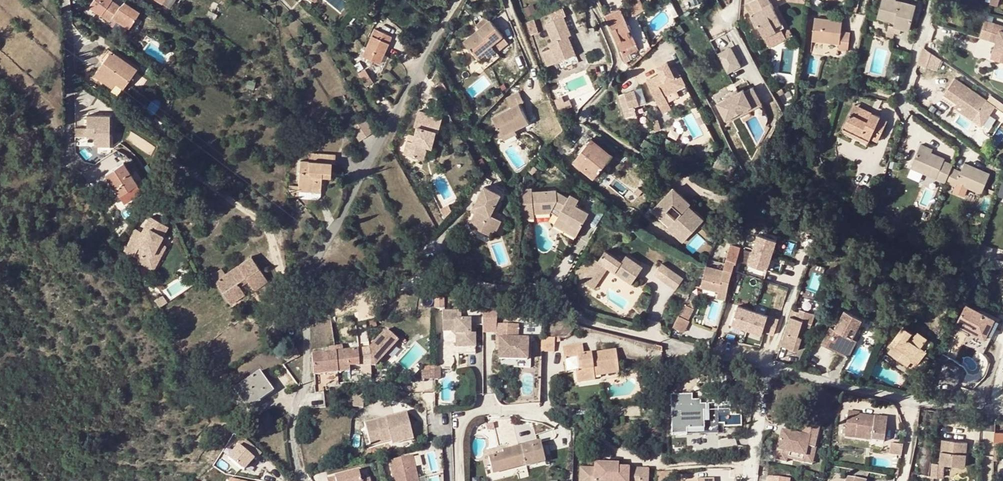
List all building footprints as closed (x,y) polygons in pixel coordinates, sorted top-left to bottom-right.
[(129,27),(141,9),(127,0),(124,0),(119,3),(113,0),(93,0),(89,6),(110,19),(112,16),(129,27)] [(162,3),(170,9),(176,0),(164,0),(162,3)] [(646,9),(642,0),(628,0),(627,0),(634,15),(646,9)] [(751,16),(754,15),(763,9),(762,7),(766,5),(763,0),(753,0),(745,4),(751,16)] [(910,25),(915,4),(899,0),(881,0),(877,15),(895,20),(894,21),(910,25)] [(758,27),(764,38),(775,31),(776,31),(775,30),(783,25),(774,10),(771,3),(770,3),(766,5),(762,7),(763,9),(754,15),(751,16),(756,27),(758,27)] [(548,43),(555,63),(575,56),(569,38),(568,34),(572,32),(567,17),(570,15),(567,7),(551,12),(554,20),(546,23),(552,42),(548,43)] [(620,7),(605,14),(622,50),(636,43),(620,7)] [(813,40),(826,42),(839,44),(838,50),(846,50),(848,32),(841,31),(842,20),(815,17),(813,40)] [(977,34),(987,37),(991,21),(982,18),(977,34)] [(492,23),(480,31),(482,34),(480,36),(487,55),(494,50),(492,48),(504,40),(492,23)] [(901,26),(893,24),(888,23),(887,28),(895,30),(900,32),(901,26)] [(390,35),(374,28),(363,56),(379,62),(390,35)] [(993,46),(1002,49),(1002,29),(999,28),(993,46)] [(478,61),(487,55),(480,36),(477,37),(475,34),(463,43),(470,53),(472,52),(478,61)] [(931,48),(930,49),(932,51),(939,55),(939,54),(942,43),(933,41),(931,48)] [(838,55),(838,50),(839,44),(826,42),(825,53),(838,55)] [(932,51),(924,45),(919,62),(929,64),(932,51)] [(102,58),(109,48),(107,46),(100,56),(102,58)] [(732,46),(717,53),(728,74),(743,66),(732,46)] [(993,46),(990,55),(1002,59),(1002,49),(993,46)] [(136,67),(109,48),(102,58),(95,69),(113,82),(114,80),(116,78),(124,83),(136,67)] [(489,58),(496,53),(494,50),(487,55),(489,58)] [(489,58),(492,68),(501,62),(497,56),(496,53),(489,58)] [(489,58),(487,55),(478,61),(480,64),(489,58)] [(485,72),(492,68),(489,58),(480,64),(485,72)] [(653,74),(645,79),(659,103),(667,99),(664,93),(685,81),(680,72),(674,76),(665,59),(655,64),(659,71),(660,74),(655,77),(653,74)] [(111,85),(113,82),(95,69),(92,72),(111,85)] [(365,69),(358,73),(363,80),(369,76),(365,69)] [(373,81),(369,76),(363,80),(360,81),(363,87),(366,85),(373,81)] [(955,76),(945,91),(958,100),(965,106),(962,110),(981,123),(995,103),(1002,109),(1002,100),(991,91),(987,97),(955,76)] [(116,78),(114,80),(122,86),(124,83),(116,78)] [(719,101),(729,120),(764,102),(755,85),(747,90),(746,87),(741,90),(739,87),(727,93),(728,96),(719,101)] [(646,101),(640,86),(634,88),(639,103),(646,101)] [(639,103),(634,88),(617,94),(627,121),(629,120),(628,116),(636,113),(633,105),(639,103)] [(507,104),(517,99),(515,95),(506,100),(507,104)] [(517,99),(507,104),(510,111),(515,108),(520,105),(517,99)] [(955,104),(962,110),(965,106),(958,100),(955,104)] [(853,105),(850,112),(856,114),(859,107),(853,105)] [(844,124),(870,136),(877,139),(885,121),(879,118),(879,117),(859,107),(856,114),(850,112),(844,124)] [(525,128),(515,108),(510,111),(518,131),(525,128)] [(434,113),(420,110),(418,122),(421,123),(419,132),(417,139),(410,137),(406,151),(426,155),(430,142),(436,144),(440,128),(442,128),(446,114),(435,111),(434,113)] [(505,113),(487,122),(493,134),(497,141),(511,135),(518,131),(510,111),(505,113)] [(85,130),(74,131),(74,144),(109,143),(108,113),(85,114),(85,126),(85,130)] [(372,130),(363,118),(350,126),(359,139),(372,130)] [(842,130),(868,142),(870,136),(844,124),(842,130)] [(412,130),(410,137),(417,139),(419,132),(412,130)] [(493,147),(499,145),(497,141),(493,134),(489,136),(493,147)] [(512,139),(511,135),(497,141),(499,145),(512,139)] [(613,154),(591,138),(573,161),(594,178),(613,154)] [(920,143),(919,147),(931,152),(932,148),(920,143)] [(911,167),(945,180),(950,166),(952,163),(943,160),(944,157),(931,152),(919,147),(911,167)] [(335,153),(319,152),(309,152),(309,160),(299,159),(298,186),(298,190),(312,190),(312,187),(320,187),(321,175),(321,170),(330,170),(331,161),(335,161),(335,153)] [(733,167),(714,158),(710,168),(729,177),(733,167)] [(136,181),(132,175),(127,167),(123,160),(105,172),(119,193),(123,200),(141,189),(136,181)] [(960,170),(950,166),(945,180),(955,185),(966,189),(967,186),(981,191),(989,173),(964,162),(960,170)] [(911,170),(908,178),(920,181),(923,173),(911,170)] [(921,183),(939,188),(941,180),(923,176),(921,183)] [(851,194),(856,199),(865,189),(860,184),(851,194)] [(675,185),(655,208),(672,224),(675,221),(690,234),(706,216),(690,203),(692,201),(675,185)] [(298,190),(298,186),(288,186),(288,189),(297,200),(297,197),(298,190)] [(312,190),(298,190),(297,197),(317,198),(320,195),(320,191),(320,187),(312,187),(312,190)] [(535,192),(535,189),(524,188),(522,216),(537,217),(536,213),(535,192)] [(869,192),(865,189),(856,199),(860,202),(869,192)] [(560,190),(535,192),(536,213),(554,212),(558,206),(565,210),(562,217),(569,221),(569,222),(583,230),(592,213),(579,206),(583,200),(574,195),(572,198),(560,190)] [(499,202),(482,192),(470,211),(474,213),(472,216),(465,228),(483,239),(486,235),(490,238),(497,226),(488,220),(499,202)] [(438,215),(441,222),(448,215),(446,210),(438,215)] [(164,223),(146,214),(141,225),(145,227),(143,233),(137,245),(136,244),(131,254),(137,257),(136,260),(152,267),(158,254),(151,251),(156,240),(159,233),(164,223)] [(562,217),(558,224),(579,236),(583,230),(569,222),(569,221),(562,217)] [(727,220),(724,228),(739,234),(743,226),(727,220)] [(753,253),(771,259),(780,230),(763,224),(753,253)] [(699,226),(687,244),(698,252),(711,234),(699,226)] [(94,238),(89,241),(91,246),(98,242),(99,240),(98,238),(96,237),(94,238)] [(163,243),(156,240),(151,251),(158,254),(163,243)] [(701,285),(718,289),(727,291),(732,269),(738,243),(729,241),(723,269),(706,265),(701,285)] [(608,250),(592,274),(601,280),(610,267),(617,272),(620,268),(623,271),(621,274),(634,283),(636,280),(639,275),(646,266),(629,255),(624,261),(608,250)] [(654,262),(662,268),(670,257),(662,251),(654,262)] [(225,271),(221,266),(211,273),(215,279),(228,299),(236,293),(238,296),(244,292),(240,285),(237,281),(245,275),(248,279),(254,288),(268,279),(251,254),(225,271)] [(682,265),(670,257),(662,268),(675,276),(682,265)] [(809,288),(818,290),(822,275),(814,273),(809,288)] [(587,281),(596,287),(601,280),(592,274),(587,281)] [(240,285),(248,279),(245,275),(237,281),(240,285)] [(646,280),(639,275),(636,280),(643,285),(646,280)] [(725,298),(727,291),(718,289),(716,296),(725,298)] [(230,302),(238,296),(236,293),(228,299),(230,302)] [(743,293),(737,311),(766,320),(767,318),(777,321),(782,306),(743,293)] [(806,298),(804,297),(802,304),(797,303),(788,331),(804,336),(809,322),(811,323),(815,310),(818,311),(821,300),(806,296),(806,298)] [(692,305),(684,301),(678,314),(686,318),(692,305)] [(994,318),(966,303),(955,324),(985,338),(994,318)] [(844,309),(836,323),(835,327),(830,325),(821,342),(847,357),(856,340),(851,337),(862,318),(844,309)] [(459,347),(464,347),(476,347),(477,341),(472,336),(472,325),(472,320),(464,320),(464,311),(447,311),(446,329),(455,329),(458,335),(459,347)] [(686,318),(678,314),(672,326),(681,331),(688,319),(686,318)] [(526,359),(526,340),(518,339),(518,325),(498,324),(497,339),(501,339),(501,349),(500,359),(526,359)] [(903,357),(909,361),(920,347),(910,340),(913,334),(912,333),(902,326),(887,346),(890,348),(895,352),(893,356),(899,361),(903,357)] [(395,336),(382,327),(372,341),(367,347),(369,347),(371,363),(375,362),(395,336)] [(920,347),(925,351),(931,343),(914,330),(912,333),(913,334),(910,340),(920,347)] [(553,337),(540,336),(540,351),(553,352),(553,337)] [(662,356),(665,344),(628,338),(626,349),(662,356)] [(598,369),(616,367),(614,348),(583,353),(581,343),(562,346),(563,352),(563,356),(575,354),(577,369),(574,369),(576,381),(594,379),(593,375),(592,370),(592,367),(598,366),(598,369)] [(338,371),(336,351),(335,345),(329,345),(329,352),(312,353),(314,374),(338,371)] [(295,346),(282,354),(286,361),(300,353),(295,346)] [(350,365),(361,364),(371,363),(369,347),(367,347),(339,350),(336,351),(338,371),(350,370),(350,365)] [(925,351),(920,347),(909,361),(914,365),(925,351)] [(545,396),(544,355),(535,355),(535,367),(525,367),(525,396),(545,396)] [(906,366),(909,361),(903,357),(899,361),(906,366)] [(652,364),(652,373),(662,373),(662,364),(652,364)] [(592,370),(593,375),(617,371),(616,367),(598,369),(592,370)] [(274,390),(259,370),(233,388),(247,409),(274,390)] [(367,381),(358,379),(356,392),(365,394),(367,381)] [(691,391),(670,391),(671,431),(686,431),(686,426),(703,426),(703,408),(706,408),(705,401),(700,401),(700,397),(692,397),(691,391)] [(365,394),(356,392),(355,392),(353,403),(363,405),(366,394),(365,394)] [(223,398),(219,393),(211,401),(216,406),(223,398)] [(386,413),(365,416),(369,439),(390,435),(390,439),(412,436),(407,409),(396,411),(396,413),(386,415),(386,413)] [(846,436),(872,441),(885,442),(888,419),(860,415),(860,412),(850,411),(846,436)] [(802,438),(803,435),(788,430),(780,453),(792,454),(818,458),(820,451),(818,451),(824,430),(810,426),(807,436),(806,439),(802,438)] [(998,441),(1002,442),(1002,431),(995,431),(994,441),(998,441)] [(261,455),(243,437),(236,444),(238,446),(226,458),(238,469),(242,471),(253,460),(254,462),(261,455)] [(524,459),(525,465),(545,460),(540,439),(518,445),(513,446),(503,449),(503,452),(488,455),(492,468),(524,459)] [(965,441),(940,439),(939,462),(943,462),(964,464),(965,441)] [(884,449),(885,442),(872,441),(871,447),(884,449)] [(610,444),(595,444),(595,457),(604,457),(610,457),(610,444)] [(902,446),(888,444),(887,454),(900,457),(902,446)] [(410,450),(387,455),(393,480),(417,480),(410,450)] [(790,460),(792,454),(780,453),(778,459),(789,462),(790,460)] [(792,454),(790,460),(815,467),(817,459),(809,457),(809,459),(792,454)] [(493,473),(525,465),(524,459),(492,468),(493,473)] [(579,479),(594,479),(594,480),(648,480),(648,467),(618,466),(618,462),(604,462),(595,462),(594,467),(580,466),(579,479)] [(942,476),(943,462),(939,462),(932,462),(932,475),(942,476)] [(323,469),(325,480),(345,480),(356,479),(356,480),(366,480),(365,472),(356,473),(355,463),(323,469)]
